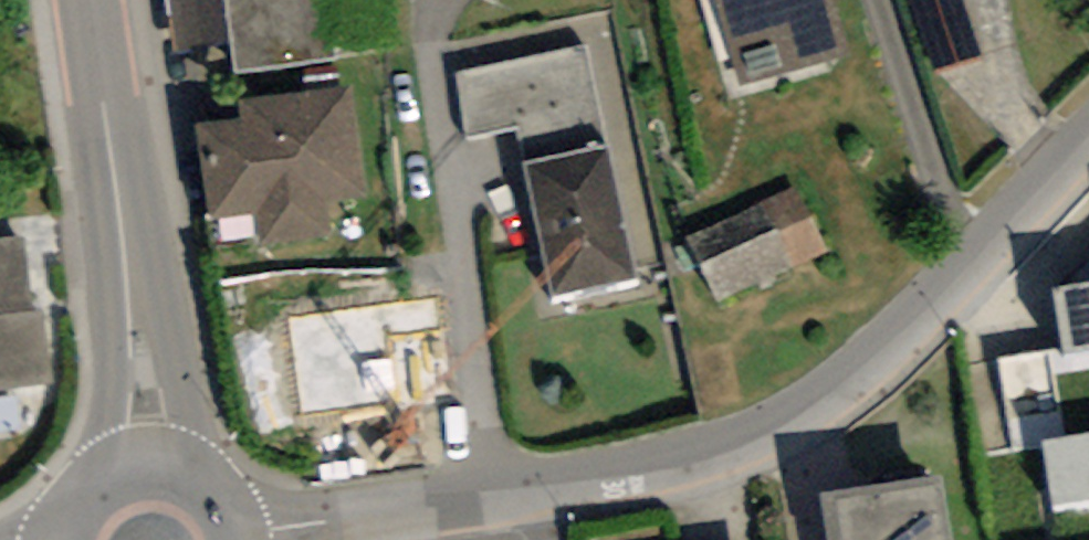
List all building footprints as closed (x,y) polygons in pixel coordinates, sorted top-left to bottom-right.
[(235,74),(335,58),(326,0),(223,0),(235,74)] [(738,90),(849,60),(833,0),(714,0),(738,90)] [(989,72),(972,0),(924,0),(918,1),(937,84),(989,72)] [(464,142),(519,132),(552,305),(632,290),(586,49),(451,75),(464,142)] [(349,94),(239,108),(242,127),(197,133),(209,227),(250,222),(253,250),(323,241),(319,203),(362,198),(349,94)] [(686,245),(719,306),(822,251),(790,190),(686,245)] [(1041,538),(1088,531),(1088,225),(1077,227),(1087,291),(1048,297),(1057,359),(1015,365),(1041,538)] [(48,383),(39,315),(30,317),(20,244),(0,246),(0,390),(48,383)] [(434,356),(383,358),(387,442),(438,440),(434,356)] [(822,509),(827,539),(951,539),(943,490),(822,509)]
